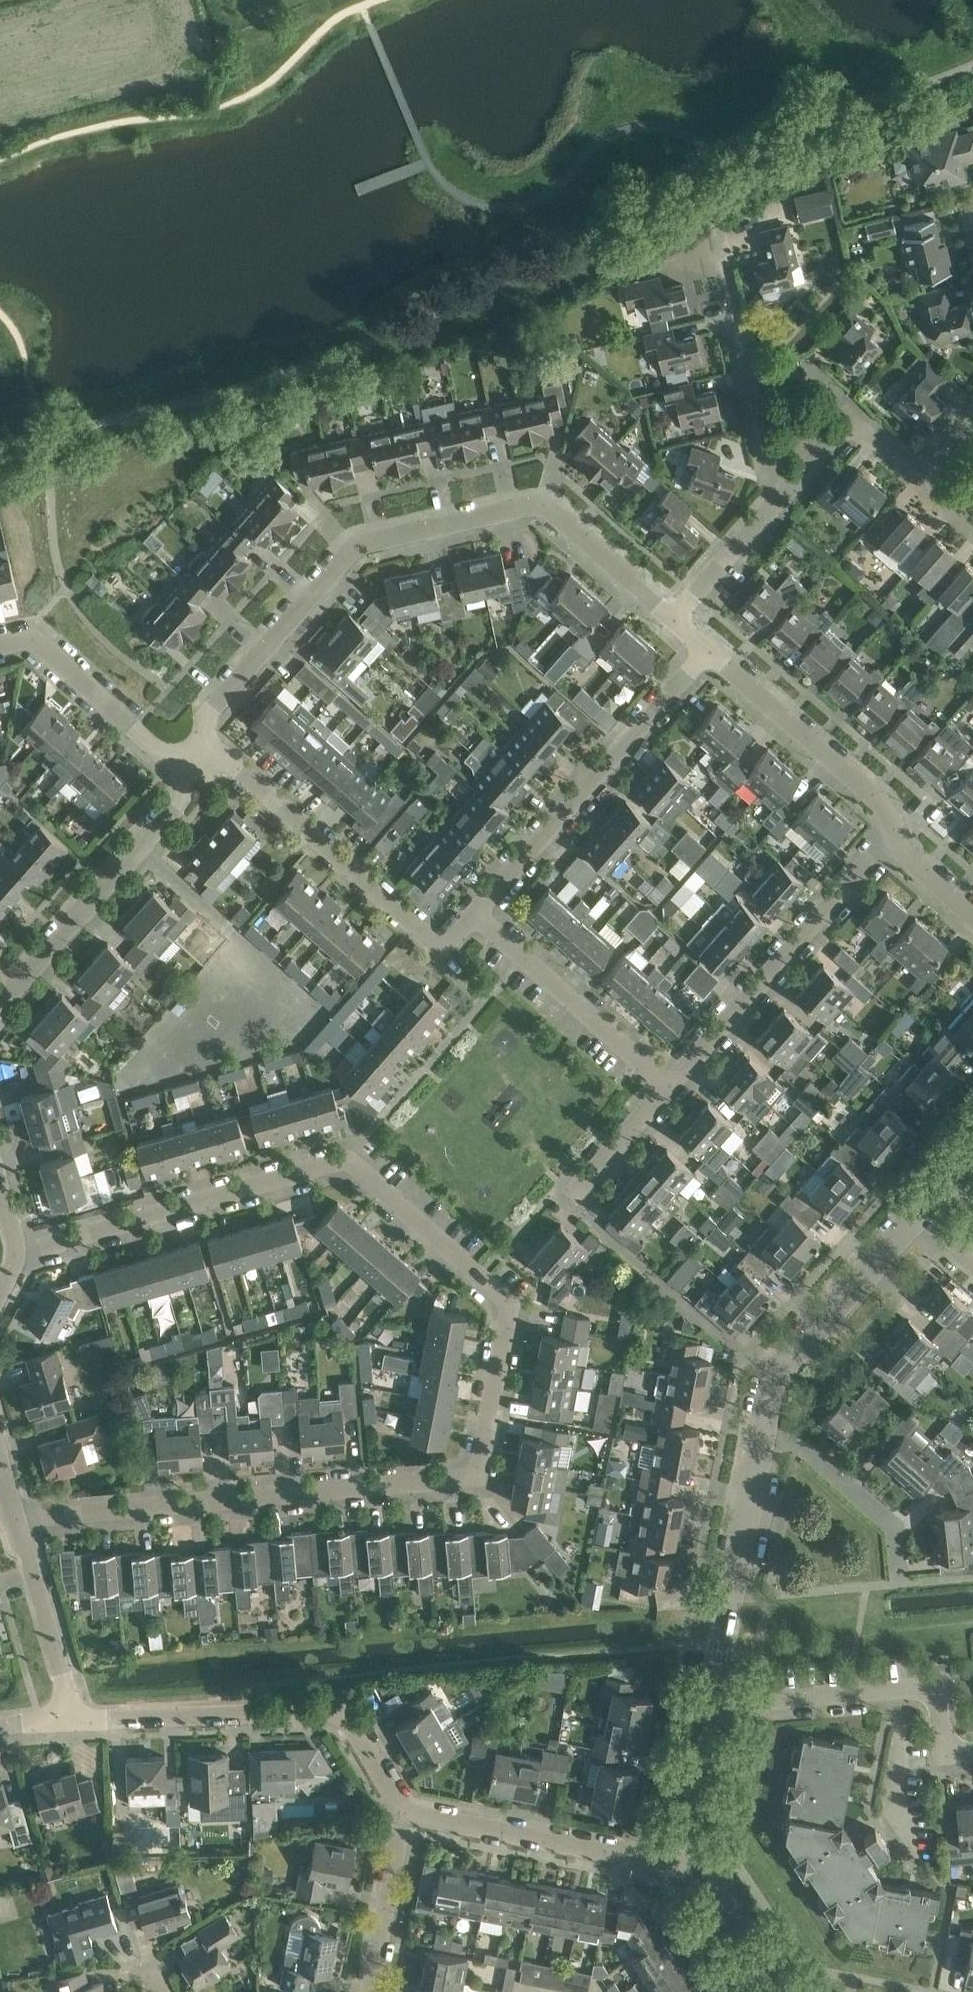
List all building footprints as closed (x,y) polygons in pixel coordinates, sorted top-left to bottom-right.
[(957,136),(956,132),(926,139),(927,142),(909,147),(914,168),(910,169),(913,180),(933,176),(936,185),(965,178),(960,160),(972,157),(972,132),(957,136)] [(800,220),(833,212),(828,188),(794,196),(800,220)] [(868,238),(896,231),(892,217),(864,225),(868,238)] [(920,280),(932,277),(952,272),(945,244),(937,246),(933,232),(937,231),(934,219),(903,226),(906,237),(900,238),(907,266),(916,263),(920,280)] [(795,265),(785,225),(760,231),(767,259),(754,262),(760,290),(761,289),(764,301),(782,297),(780,289),(793,286),(789,267),(795,265)] [(650,320),(670,316),(690,311),(683,284),(657,290),(653,277),(624,284),(629,305),(646,301),(650,320)] [(933,324),(938,342),(953,339),(952,335),(970,330),(963,303),(950,307),(945,287),(917,294),(925,326),(933,324)] [(857,371),(869,357),(872,359),(882,348),(867,335),(873,328),(849,307),(830,329),(845,342),(836,353),(857,371)] [(646,334),(644,334),(650,357),(659,355),(663,372),(665,372),(668,382),(680,379),(678,369),(683,367),(702,363),(695,335),(676,340),(675,340),(669,342),(666,329),(646,334)] [(910,388),(891,409),(908,424),(916,414),(925,422),(944,401),(933,392),(947,377),(926,358),(904,383),(910,388)] [(577,372),(567,374),(571,389),(573,389),(577,372)] [(545,393),(522,398),(532,439),(545,436),(544,434),(554,431),(552,423),(563,421),(559,404),(566,402),(561,380),(543,384),(545,393)] [(695,395),(692,382),(663,389),(669,410),(677,408),(681,427),(721,417),(715,390),(695,395)] [(640,396),(642,405),(649,404),(647,394),(640,396)] [(519,441),(532,439),(522,398),(489,406),(495,430),(505,428),(509,442),(519,439),(519,441)] [(634,399),(626,408),(637,417),(645,408),(642,405),(634,399)] [(485,433),(495,430),(489,406),(456,413),(466,454),(478,451),(478,449),(488,447),(485,433)] [(453,457),(466,454),(456,413),(423,421),(429,445),(439,443),(442,457),(452,455),(453,457)] [(579,464),(589,473),(617,441),(591,418),(574,437),(582,445),(573,456),(580,462),(579,464)] [(418,448),(429,445),(423,421),(390,428),(399,469),(412,466),(412,464),(422,462),(418,448)] [(399,469),(390,428),(357,436),(363,461),(373,458),(376,472),(386,470),(387,472),(399,469)] [(352,463),(363,461),(357,436),(324,444),(333,484),(346,481),(345,479),(355,477),(352,463)] [(628,451),(617,441),(589,473),(599,481),(600,480),(608,487),(617,476),(634,491),(642,482),(643,481),(634,473),(642,463),(645,460),(631,448),(628,451)] [(333,484),(324,444),(290,451),(296,476),(307,474),(310,487),(320,485),(320,487),(333,484)] [(714,454),(701,449),(690,445),(683,466),(693,469),(686,488),(726,502),(735,476),(710,467),(714,454)] [(228,481),(215,470),(215,469),(203,483),(216,495),(228,481)] [(860,519),(871,507),(884,492),(858,469),(848,481),(838,472),(815,497),(831,511),(839,501),(860,519)] [(643,481),(642,482),(651,490),(660,480),(651,473),(643,481)] [(275,477),(252,502),(283,530),(292,520),(291,519),(297,511),(286,501),(293,493),(275,477)] [(687,505),(669,489),(654,506),(662,513),(650,527),(680,554),(699,533),(678,515),(687,505)] [(283,530),(252,502),(230,528),(249,544),(256,536),(267,546),(273,538),(275,539),(283,530)] [(903,576),(909,569),(922,554),(911,545),(925,529),(907,512),(904,516),(894,507),(880,524),(870,536),(898,560),(892,566),(903,576)] [(242,552),(249,544),(230,528),(207,553),(238,581),(247,571),(246,569),(252,562),(242,552)] [(151,531),(143,540),(155,551),(164,542),(151,531)] [(936,538),(922,554),(909,569),(924,582),(915,592),(929,605),(939,594),(951,580),(940,571),(955,555),(936,538)] [(861,540),(855,547),(862,553),(866,549),(861,540)] [(17,594),(6,547),(0,549),(0,598),(17,594)] [(188,575),(185,578),(204,595),(211,587),(221,597),(228,589),(230,590),(238,581),(207,553),(202,548),(189,563),(190,570),(191,571),(188,575)] [(514,608),(527,605),(520,573),(506,576),(501,552),(477,558),(486,595),(498,592),(500,601),(511,599),(514,608)] [(462,601),(486,595),(477,558),(454,563),(459,587),(448,589),(454,616),(465,613),(462,601)] [(951,580),(939,594),(953,607),(925,639),(940,653),(949,643),(969,620),(972,615),(972,600),(969,597),(972,593),(972,571),(965,564),(951,580)] [(456,624),(454,616),(448,589),(436,592),(431,568),(407,574),(416,611),(439,606),(444,626),(456,624)] [(530,571),(520,573),(527,605),(526,606),(534,614),(546,601),(564,617),(588,590),(570,574),(554,592),(530,571)] [(93,587),(100,579),(93,572),(85,580),(93,587)] [(770,614),(778,621),(793,605),(807,589),(789,572),(775,588),(764,579),(747,599),(739,608),(737,610),(757,627),(770,614)] [(392,616),(416,611),(407,574),(384,579),(390,607),(381,609),(372,601),(364,610),(375,620),(384,628),(393,618),(392,616)] [(197,603),(204,595),(185,578),(162,604),(193,631),(202,622),(200,620),(207,613),(197,603)] [(100,579),(93,587),(100,595),(108,587),(100,579)] [(606,605),(588,590),(564,617),(583,634),(572,645),(580,652),(575,658),(599,632),(590,624),(606,605)] [(738,591),(730,600),(739,608),(747,599),(738,591)] [(890,593),(880,604),(891,614),(901,603),(890,593)] [(193,631),(162,604),(139,629),(158,646),(159,645),(165,638),(176,647),(183,640),(185,641),(193,631)] [(807,647),(827,625),(834,617),(824,608),(819,613),(817,611),(806,611),(803,614),(793,605),(778,621),(766,635),(786,653),(798,639),(807,647)] [(884,618),(874,608),(867,617),(876,626),(884,618)] [(349,613),(333,630),(370,662),(385,645),(390,649),(398,640),(384,628),(375,620),(367,629),(349,613)] [(969,620),(949,643),(958,651),(972,635),(972,623),(969,620)] [(617,665),(642,637),(624,621),(608,640),(599,632),(575,658),(585,667),(600,650),(617,665)] [(856,650),(827,625),(807,647),(795,661),(815,678),(827,665),(836,672),(851,655),(856,650)] [(369,663),(370,662),(333,630),(317,648),(335,665),(327,674),(361,703),(369,694),(353,681),(357,676),(358,672),(357,668),(354,666),(362,657),(369,663)] [(660,653),(642,637),(617,665),(609,674),(621,684),(629,676),(635,681),(660,653)] [(871,672),(851,655),(836,672),(824,686),(844,704),(856,690),(865,698),(880,680),(884,676),(875,668),(871,672)] [(477,667),(491,679),(500,669),(486,657),(477,667)] [(549,658),(544,671),(555,681),(562,662),(549,658)] [(317,691),(326,681),(305,662),(295,672),(317,691)] [(29,666),(23,674),(32,682),(38,675),(29,666)] [(465,677),(471,683),(481,672),(474,666),(465,677)] [(428,671),(421,676),(427,683),(432,680),(429,671),(428,671)] [(885,716),(893,723),(909,706),(925,687),(915,677),(910,677),(904,685),(898,687),(894,692),(880,680),(865,698),(852,711),(872,729),(885,716)] [(326,681),(317,691),(329,702),(332,698),(338,691),(326,681)] [(438,681),(433,687),(442,695),(447,689),(438,681)] [(460,683),(445,699),(455,708),(460,703),(457,699),(466,688),(460,683)] [(521,708),(531,717),(559,741),(566,733),(573,739),(589,720),(555,690),(549,697),(542,691),(534,699),(531,697),(521,708)] [(338,691),(332,698),(348,712),(354,706),(338,691)] [(262,745),(293,710),(276,695),(264,709),(258,715),(250,724),(251,725),(252,724),(261,732),(255,738),(262,745)] [(602,704),(592,695),(582,706),(593,715),(602,704)] [(461,713),(455,708),(445,699),(436,709),(452,723),(461,713)] [(27,732),(39,743),(63,716),(45,701),(14,735),(20,740),(27,732)] [(256,702),(250,708),(258,715),(264,709),(256,702)] [(402,739),(426,712),(415,702),(408,710),(411,713),(406,719),(402,716),(391,729),(402,739)] [(691,734),(708,749),(734,719),(717,704),(691,734)] [(364,726),(370,720),(354,706),(348,712),(364,726)] [(909,706),(893,723),(881,737),(901,755),(913,741),(922,749),(937,731),(942,727),(932,718),(928,722),(909,706)] [(293,710),(262,745),(270,751),(275,745),(284,752),(309,724),(293,710)] [(63,716),(39,743),(49,752),(42,759),(48,765),(50,762),(52,764),(75,737),(80,732),(63,716)] [(559,741),(531,717),(517,733),(551,764),(557,756),(551,750),(559,741)] [(751,734),(734,719),(708,749),(717,757),(708,766),(712,776),(721,784),(739,764),(731,756),(751,734)] [(381,741),(386,734),(370,720),(364,726),(381,741)] [(309,724),(284,752),(293,760),(287,767),(294,773),(325,738),(309,724)] [(922,749),(910,762),(930,780),(942,766),(951,774),(970,753),(970,752),(972,748),(972,745),(957,730),(948,741),(937,731),(922,749)] [(544,771),(551,764),(517,733),(502,749),(530,774),(538,765),(544,771)] [(386,734),(381,741),(397,755),(403,748),(386,734)] [(68,779),(92,752),(75,737),(52,764),(62,773),(55,781),(61,786),(68,779)] [(417,754),(423,747),(413,737),(406,744),(417,754)] [(325,738),(294,773),(302,780),(308,773),(316,781),(341,752),(325,738)] [(471,750),(522,796),(529,788),(522,782),(530,774),(502,749),(492,740),(477,756),(471,750)] [(663,758),(683,776),(692,766),(672,749),(664,758),(663,758)] [(739,764),(721,784),(730,792),(741,779),(758,794),(784,763),(768,749),(748,771),(739,764)] [(341,752),(316,781),(325,789),(319,795),(327,802),(358,767),(354,763),(355,761),(357,758),(356,755),(356,752),(355,751),(353,750),(350,750),(347,750),(345,752),(343,754),(341,752)] [(516,803),(522,796),(471,750),(464,758),(472,765),(473,772),(479,776),(474,781),(481,787),(502,806),(509,797),(516,803)] [(92,752),(68,779),(79,789),(71,797),(78,803),(110,767),(92,752)] [(951,774),(960,782),(948,796),(968,814),(968,813),(968,814),(972,808),(972,755),(970,753),(951,774)] [(442,783),(456,767),(448,760),(448,761),(441,756),(430,769),(434,772),(432,774),(442,783)] [(683,776),(663,758),(647,776),(674,800),(690,782),(683,776)] [(0,763),(0,787),(6,780),(14,771),(4,762),(0,763)] [(784,763),(758,794),(773,807),(762,820),(772,828),(790,808),(781,801),(801,778),(784,763)] [(127,782),(110,767),(78,803),(83,808),(90,800),(102,810),(127,782)] [(340,802),(349,809),(374,781),(358,767),(327,802),(334,808),(340,802)] [(661,815),(674,800),(647,776),(634,791),(661,815)] [(390,796),(374,781),(349,809),(358,817),(352,824),(370,840),(406,800),(395,791),(390,796)] [(420,792),(426,797),(435,787),(429,781),(420,792)] [(509,812),(502,806),(481,787),(466,804),(500,834),(506,827),(501,821),(509,812)] [(433,803),(426,797),(420,792),(405,808),(416,817),(418,820),(433,803)] [(808,837),(808,838),(835,808),(818,793),(798,816),(790,808),(772,828),(759,842),(762,845),(775,831),(782,837),(786,833),(800,845),(808,837)] [(611,817),(638,840),(647,848),(654,840),(645,832),(653,824),(626,800),(611,817)] [(466,804),(451,820),(479,845),(487,836),(493,841),(500,834),(466,804)] [(23,808),(18,814),(27,823),(33,817),(23,808)] [(403,832),(416,817),(405,808),(392,823),(403,832)] [(851,823),(835,808),(808,838),(825,853),(851,823)] [(726,829),(726,828),(734,820),(722,809),(713,818),(726,829)] [(234,810),(219,827),(244,849),(255,836),(241,823),(244,819),(234,810)] [(24,841),(53,866),(68,848),(33,817),(27,823),(27,824),(34,830),(24,841)] [(624,857),(638,840),(611,817),(597,833),(624,857)] [(451,820),(437,836),(471,867),(478,859),(472,854),(479,845),(451,820)] [(385,852),(403,832),(392,823),(375,843),(385,852)] [(960,839),(972,850),(972,825),(960,839)] [(244,849),(219,827),(210,837),(204,833),(199,839),(229,866),(244,849)] [(687,829),(679,839),(698,856),(707,847),(687,829)] [(624,857),(597,833),(582,850),(609,873),(624,857)] [(82,835),(76,842),(84,849),(90,842),(82,835)] [(471,867),(437,836),(422,852),(451,877),(458,868),(465,874),(471,867)] [(214,883),(229,866),(199,839),(191,848),(196,853),(189,861),(214,883)] [(698,856),(679,839),(671,847),(691,865),(698,856)] [(5,853),(4,854),(32,878),(37,883),(53,866),(24,841),(16,851),(9,844),(3,851),(5,853)] [(711,851),(703,860),(722,877),(734,888),(743,879),(711,851)] [(443,886),(451,877),(422,852),(407,868),(418,878),(405,892),(429,914),(449,891),(443,886)] [(4,854),(0,859),(0,880),(17,895),(32,878),(4,854)] [(578,854),(571,863),(590,880),(597,871),(578,854)] [(793,856),(784,865),(804,882),(812,873),(793,856)] [(695,869),(714,885),(722,877),(703,860),(695,869)] [(778,860),(762,878),(788,901),(804,883),(804,882),(784,865),(778,860)] [(582,889),(590,880),(571,863),(563,872),(582,889)] [(276,866),(268,875),(276,883),(285,874),(276,866)] [(788,901),(762,878),(750,867),(744,874),(756,885),(749,893),(775,916),(788,901)] [(292,915),(317,887),(297,869),(287,880),(291,883),(275,901),(292,915)] [(664,874),(655,884),(665,893),(674,883),(664,874)] [(268,892),(276,883),(268,875),(259,885),(268,892)] [(734,888),(722,877),(714,885),(727,896),(734,888)] [(17,895),(0,880),(0,910),(2,912),(17,895)] [(669,897),(680,906),(695,890),(684,881),(669,897)] [(657,903),(665,893),(655,884),(647,894),(657,903)] [(610,889),(615,893),(618,890),(613,885),(610,889)] [(317,887),(292,915),(307,929),(334,899),(327,892),(322,898),(315,892),(319,888),(317,887)] [(526,914),(543,929),(566,903),(549,887),(526,914)] [(154,890),(139,907),(166,931),(180,914),(189,922),(197,912),(178,896),(177,897),(177,898),(171,906),(154,890)] [(880,940),(889,930),(907,909),(887,892),(860,922),(880,940)] [(680,906),(669,897),(663,904),(665,922),(680,906)] [(572,907),(566,903),(543,929),(558,943),(588,910),(590,906),(580,898),(572,907)] [(323,943),(345,918),(337,911),(342,906),(334,899),(307,929),(323,943)] [(715,909),(752,941),(767,925),(741,902),(734,910),(722,900),(715,909)] [(151,947),(166,931),(139,907),(138,908),(133,904),(120,919),(125,923),(124,924),(140,939),(132,948),(151,964),(159,954),(151,947)] [(233,914),(242,921),(250,912),(242,904),(233,914)] [(635,933),(653,912),(648,909),(639,908),(625,924),(635,933)] [(712,934),(712,935),(738,958),(752,941),(715,909),(701,924),(712,934)] [(588,910),(558,943),(574,957),(597,930),(589,923),(595,916),(588,910)] [(653,912),(635,933),(643,940),(657,924),(657,916),(653,912)] [(888,949),(904,962),(931,931),(915,917),(897,937),(889,930),(880,940),(870,951),(879,959),(888,949)] [(336,961),(339,957),(364,929),(363,928),(360,931),(345,918),(323,943),(331,951),(328,954),(336,961)] [(606,921),(597,930),(574,957),(591,972),(623,936),(606,921)] [(244,932),(253,940),(261,931),(251,923),(244,932)] [(364,929),(339,957),(356,971),(372,953),(376,957),(385,947),(364,929)] [(220,947),(228,938),(219,930),(211,939),(220,947)] [(263,948),(270,939),(261,931),(253,940),(263,948)] [(947,945),(931,931),(904,962),(919,976),(910,985),(920,994),(938,973),(931,967),(935,962),(933,961),(947,945)] [(723,974),(738,958),(712,935),(697,951),(723,974)] [(663,943),(675,954),(681,946),(669,936),(663,943)] [(280,948),(270,939),(263,948),(272,957),(280,948)] [(143,973),(151,964),(132,948),(124,957),(108,942),(93,959),(120,983),(121,981),(135,966),(143,973)] [(601,980),(617,995),(640,969),(640,968),(648,960),(634,947),(624,954),(601,980)] [(833,957),(851,973),(860,963),(841,947),(833,957)] [(293,976),(301,967),(292,958),(284,967),(293,976)] [(94,990),(86,999),(105,1016),(129,989),(121,981),(120,983),(93,959),(78,976),(94,990)] [(377,966),(385,973),(390,967),(382,960),(377,966)] [(699,961),(691,970),(711,987),(719,979),(699,961)] [(824,964),(810,979),(840,1006),(853,991),(864,1001),(873,991),(851,973),(844,982),(824,964)] [(377,966),(363,982),(370,989),(385,973),(377,966)] [(640,969),(617,995),(633,1009),(664,974),(655,966),(648,975),(640,969)] [(310,975),(301,967),(293,976),(303,984),(310,975)] [(703,996),(711,987),(691,970),(683,979),(703,996)] [(633,1009),(650,1024),(673,997),(665,990),(672,981),(664,974),(633,1009)] [(840,1006),(810,979),(796,995),(826,1022),(840,1006)] [(319,999),(327,990),(318,981),(310,990),(319,999)] [(363,982),(348,999),(356,1005),(370,989),(363,982)] [(422,985),(412,997),(437,1019),(451,1003),(441,993),(437,997),(423,985),(422,985)] [(327,990),(319,999),(329,1007),(337,999),(330,992),(327,990)] [(43,1007),(75,1035),(90,1019),(97,1025),(105,1016),(86,999),(78,1008),(62,994),(61,995),(57,991),(43,1007)] [(961,1008),(972,1018),(972,995),(961,1008)] [(409,1001),(397,1013),(427,1040),(432,1034),(427,1030),(437,1019),(412,997),(409,1001)] [(673,997),(650,1024),(666,1038),(690,1012),(673,997)] [(356,1005),(348,999),(334,1015),(342,1022),(346,1017),(354,1007),(356,1005)] [(52,1045),(34,1064),(62,1070),(71,1061),(60,1052),(75,1035),(43,1007),(28,1023),(33,1026),(32,1027),(52,1045)] [(771,1023),(809,1058),(821,1044),(812,1036),(814,1034),(784,1008),(771,1023)] [(961,1008),(938,1035),(956,1051),(964,1042),(972,1049),(972,1018),(961,1008)] [(419,1050),(427,1040),(397,1013),(383,1029),(408,1051),(413,1045),(419,1050)] [(328,1038),(342,1022),(334,1015),(320,1031),(328,1038)] [(809,1058),(771,1023),(756,1040),(795,1074),(809,1058)] [(366,1043),(369,1046),(394,1068),(408,1051),(383,1029),(374,1040),(371,1038),(366,1043)] [(328,1038),(320,1031),(305,1048),(313,1055),(328,1038)] [(956,1051),(938,1035),(922,1053),(929,1059),(921,1068),(949,1093),(964,1076),(947,1061),(956,1051)] [(849,1037),(840,1047),(858,1063),(859,1062),(867,1053),(849,1037)] [(122,1040),(120,1045),(125,1049),(130,1047),(132,1041),(127,1038),(122,1040)] [(394,1068),(369,1046),(354,1062),(384,1088),(391,1081),(385,1077),(394,1068)] [(844,1066),(833,1078),(840,1084),(850,1072),(858,1063),(840,1047),(832,1056),(844,1066)] [(867,1053),(859,1062),(866,1069),(877,1057),(869,1050),(867,1053)] [(290,1052),(277,1056),(280,1065),(293,1062),(290,1052)] [(280,1065),(277,1056),(264,1059),(267,1069),(280,1065)] [(737,1061),(730,1069),(770,1105),(785,1088),(749,1056),(741,1065),(737,1061)] [(377,1097),(384,1088),(354,1062),(340,1078),(343,1081),(355,1091),(365,1100),(372,1092),(377,1097)] [(858,1063),(850,1072),(857,1078),(864,1078),(869,1071),(866,1069),(859,1062),(858,1063)] [(913,1062),(890,1089),(908,1105),(916,1096),(933,1111),(949,1093),(921,1068),(920,1069),(913,1062)] [(66,1084),(62,1070),(34,1064),(42,1090),(21,1097),(27,1118),(61,1109),(77,1104),(71,1082),(66,1084)] [(244,1065),(231,1069),(234,1079),(247,1075),(244,1065)] [(220,1083),(234,1079),(231,1069),(218,1073),(220,1083)] [(756,1122),(770,1105),(730,1069),(723,1077),(727,1080),(719,1089),(756,1122)] [(819,1107),(840,1084),(833,1078),(832,1077),(819,1091),(809,1082),(801,1091),(819,1107)] [(184,1083),(187,1093),(200,1089),(198,1079),(184,1083)] [(303,1094),(302,1095),(311,1127),(319,1125),(320,1129),(348,1121),(344,1108),(339,1110),(337,1103),(347,1099),(355,1091),(343,1081),(339,1086),(333,1088),(332,1085),(303,1094)] [(174,1097),(187,1093),(184,1083),(171,1086),(174,1097)] [(885,1085),(861,1112),(866,1117),(873,1122),(901,1147),(916,1130),(904,1119),(899,1115),(908,1105),(890,1089),(885,1085)] [(144,1094),(147,1105),(160,1101),(157,1091),(144,1094)] [(811,1116),(819,1107),(801,1091),(792,1101),(810,1117),(811,1116)] [(147,1105),(144,1094),(131,1098),(134,1109),(147,1105)] [(294,1132),(311,1127),(302,1095),(285,1100),(294,1132)] [(289,1133),(294,1132),(285,1100),(267,1105),(279,1143),(291,1140),(289,1133)] [(689,1116),(719,1142),(734,1125),(708,1102),(700,1111),(696,1108),(689,1116)] [(61,1109),(27,1118),(33,1140),(36,1139),(55,1134),(58,1145),(82,1138),(79,1127),(73,1106),(77,1105),(77,1104),(61,1109)] [(272,1146),(279,1143),(267,1105),(250,1110),(259,1142),(270,1139),(272,1146)] [(819,1107),(811,1116),(817,1121),(824,1112),(819,1107)] [(122,1114),(113,1117),(116,1129),(125,1126),(122,1114)] [(237,1115),(217,1120),(228,1158),(237,1155),(235,1149),(246,1146),(237,1115)] [(730,1152),(719,1142),(689,1116),(682,1123),(686,1127),(679,1135),(704,1158),(705,1158),(716,1167),(730,1152)] [(218,1161),(228,1158),(217,1120),(197,1126),(206,1157),(216,1154),(218,1161)] [(885,1165),(901,1147),(873,1122),(857,1140),(850,1134),(842,1143),(839,1140),(838,1141),(860,1159),(868,1150),(885,1165)] [(183,1126),(175,1128),(186,1163),(206,1157),(197,1126),(184,1130),(183,1126)] [(186,1163),(175,1128),(172,1129),(174,1134),(157,1139),(168,1176),(177,1173),(175,1166),(186,1163)] [(760,1138),(778,1154),(786,1144),(768,1128),(760,1138)] [(40,1163),(46,1185),(80,1175),(74,1154),(86,1151),(82,1138),(58,1145),(61,1157),(40,1163)] [(758,1176),(778,1154),(760,1138),(751,1148),(763,1158),(752,1171),(758,1176)] [(158,1178),(168,1176),(157,1139),(137,1145),(145,1175),(156,1172),(158,1178)] [(816,1169),(853,1202),(868,1184),(851,1169),(860,1159),(838,1141),(830,1150),(831,1152),(816,1169)] [(655,1154),(648,1162),(679,1189),(694,1172),(667,1149),(659,1158),(655,1154)] [(142,1183),(135,1159),(123,1163),(130,1187),(142,1183)] [(671,1198),(679,1189),(648,1162),(633,1178),(664,1206),(664,1205),(672,1213),(679,1205),(671,1198)] [(853,1202),(816,1169),(792,1196),(812,1214),(820,1204),(837,1219),(853,1202)] [(92,1172),(80,1175),(46,1185),(41,1186),(47,1207),(52,1205),(53,1206),(64,1203),(65,1207),(72,1205),(74,1210),(100,1202),(92,1172)] [(764,1172),(753,1183),(762,1191),(772,1179),(764,1172)] [(727,1175),(718,1185),(736,1201),(745,1191),(727,1175)] [(664,1206),(633,1178),(619,1194),(649,1222),(664,1206)] [(727,1211),(736,1201),(718,1185),(709,1195),(727,1211)] [(792,1196),(788,1192),(779,1202),(792,1214),(777,1231),(805,1256),(820,1238),(803,1223),(812,1214),(792,1196)] [(635,1238),(649,1222),(619,1194),(613,1201),(617,1205),(609,1214),(613,1218),(605,1226),(636,1253),(643,1244),(635,1238)] [(315,1227),(331,1241),(354,1216),(338,1201),(315,1227)] [(293,1214),(271,1221),(281,1253),(302,1247),(298,1232),(294,1220),(293,1214)] [(370,1230),(354,1216),(331,1241),(348,1256),(370,1230)] [(709,1216),(699,1227),(707,1234),(717,1223),(709,1216)] [(294,1220),(298,1232),(309,1229),(306,1217),(294,1220)] [(725,1217),(717,1225),(727,1234),(735,1226),(725,1217)] [(260,1259),(281,1253),(271,1221),(250,1227),(260,1259)] [(683,1251),(688,1245),(698,1235),(691,1228),(684,1223),(669,1239),(683,1251)] [(561,1224),(545,1242),(573,1267),(581,1258),(586,1262),(590,1262),(596,1256),(600,1259),(609,1249),(590,1233),(582,1243),(561,1224)] [(777,1231),(770,1225),(746,1252),(764,1268),(772,1258),(789,1273),(805,1256),(777,1231)] [(715,1226),(706,1236),(714,1242),(722,1232),(715,1226)] [(260,1259),(250,1227),(229,1233),(238,1265),(260,1259)] [(387,1245),(370,1230),(348,1256),(364,1270),(387,1245)] [(217,1271),(238,1265),(229,1233),(208,1239),(217,1271)] [(179,1247),(188,1280),(209,1273),(200,1241),(179,1247)] [(573,1267),(545,1242),(529,1259),(553,1280),(552,1282),(547,1306),(557,1308),(559,1300),(572,1286),(571,1280),(566,1275),(573,1267)] [(364,1270),(381,1285),(403,1260),(387,1245),(364,1270)] [(179,1247),(158,1254),(167,1286),(188,1280),(179,1247)] [(691,1276),(702,1263),(690,1252),(679,1265),(691,1276)] [(755,1277),(764,1268),(746,1252),(730,1270),(737,1276),(729,1285),(757,1310),(772,1293),(755,1277)] [(167,1286),(158,1254),(136,1260),(146,1292),(167,1286)] [(125,1298),(146,1292),(136,1260),(115,1266),(125,1298)] [(408,1287),(416,1278),(420,1274),(403,1260),(381,1285),(397,1300),(408,1287)] [(94,1272),(103,1303),(103,1304),(125,1298),(115,1266),(94,1272)] [(103,1303),(94,1272),(79,1277),(80,1280),(53,1288),(48,1285),(28,1322),(55,1337),(68,1313),(73,1316),(80,1302),(86,1301),(88,1308),(103,1303)] [(673,1272),(667,1279),(679,1289),(685,1283),(673,1272)] [(584,1274),(565,1294),(577,1305),(596,1284),(584,1274)] [(318,1282),(321,1294),(333,1290),(329,1278),(318,1282)] [(425,1286),(416,1278),(408,1287),(417,1295),(425,1286)] [(939,1330),(959,1348),(968,1339),(969,1340),(972,1335),(972,1311),(941,1283),(925,1301),(947,1321),(939,1330)] [(757,1310),(729,1285),(720,1295),(715,1291),(713,1293),(708,1288),(694,1303),(720,1326),(721,1325),(720,1324),(720,1325),(716,1322),(724,1313),(741,1328),(757,1310)] [(336,1303),(333,1290),(321,1294),(325,1306),(336,1303)] [(307,1301),(295,1304),(298,1315),(310,1312),(307,1301)] [(287,1319),(298,1315),(295,1304),(283,1307),(287,1319)] [(330,1324),(339,1333),(347,1325),(338,1316),(339,1315),(332,1308),(322,1317),(329,1325),(330,1324)] [(432,1308),(428,1329),(461,1336),(466,1315),(432,1308)] [(265,1312),(253,1316),(257,1327),(269,1324),(265,1312)] [(565,1313),(563,1326),(589,1331),(591,1318),(565,1313)] [(635,1334),(635,1313),(622,1313),(622,1334),(635,1334)] [(257,1327),(253,1316),(241,1319),(245,1331),(257,1327)] [(684,1316),(681,1328),(693,1330),(694,1325),(684,1316)] [(353,1319),(347,1325),(339,1333),(348,1341),(361,1327),(353,1319)] [(902,1335),(897,1341),(923,1364),(939,1346),(951,1357),(959,1348),(939,1330),(931,1339),(909,1319),(898,1332),(902,1335)] [(589,1331),(563,1326),(561,1338),(542,1334),(538,1356),(576,1363),(580,1343),(586,1344),(589,1331)] [(197,1332),(201,1343),(217,1339),(213,1327),(197,1332)] [(201,1343),(197,1332),(191,1334),(190,1329),(171,1334),(172,1339),(171,1340),(174,1351),(201,1343)] [(461,1336),(428,1329),(424,1350),(457,1357),(461,1336)] [(79,1344),(83,1357),(115,1347),(112,1334),(79,1344)] [(670,1361),(667,1374),(710,1382),(712,1369),(709,1368),(711,1359),(690,1355),(693,1342),(698,1343),(698,1342),(668,1336),(664,1360),(670,1361)] [(407,1339),(405,1347),(416,1349),(417,1341),(407,1339)] [(174,1351),(171,1340),(149,1346),(152,1358),(174,1351)] [(357,1343),(359,1364),(372,1365),(379,1367),(384,1344),(369,1341),(357,1343)] [(908,1381),(923,1364),(897,1341),(892,1346),(888,1343),(877,1355),(899,1375),(891,1384),(911,1402),(920,1392),(908,1381)] [(30,1415),(49,1410),(70,1404),(55,1350),(28,1358),(34,1381),(21,1385),(30,1415)] [(424,1350),(420,1371),(453,1378),(457,1357),(424,1350)] [(387,1353),(386,1367),(412,1367),(412,1353),(387,1353)] [(120,1360),(124,1372),(144,1366),(141,1354),(120,1360)] [(538,1356),(534,1378),(578,1386),(581,1369),(575,1368),(576,1363),(538,1356)] [(373,1378),(372,1365),(359,1364),(361,1379),(373,1378)] [(625,1372),(612,1370),(609,1391),(616,1393),(622,1394),(624,1382),(625,1372)] [(453,1378),(420,1371),(419,1375),(423,1376),(420,1394),(453,1401),(457,1379),(453,1378)] [(710,1382),(667,1374),(661,1373),(656,1399),(647,1398),(645,1406),(679,1413),(682,1400),(702,1404),(704,1394),(707,1394),(710,1382)] [(573,1420),(579,1387),(578,1386),(534,1378),(530,1399),(549,1403),(546,1415),(573,1420)] [(321,1400),(322,1419),(325,1453),(346,1451),(343,1416),(357,1415),(354,1381),(338,1382),(340,1398),(321,1400)] [(869,1425),(890,1401),(869,1383),(855,1400),(845,1391),(819,1421),(837,1437),(857,1415),(869,1425)] [(230,1461),(254,1459),(250,1418),(249,1418),(248,1413),(236,1414),(234,1385),(211,1387),(212,1391),(215,1429),(227,1427),(230,1461)] [(297,1387),(282,1388),(282,1389),(285,1422),(299,1420),(300,1435),(302,1455),(325,1453),(322,1419),(321,1400),(320,1400),(319,1394),(298,1396),(297,1387)] [(271,1423),(285,1422),(282,1389),(262,1390),(258,1395),(259,1416),(250,1418),(254,1459),(274,1457),(271,1423)] [(601,1390),(598,1407),(613,1410),(616,1393),(609,1391),(601,1390)] [(200,1430),(215,1429),(212,1391),(195,1393),(197,1413),(177,1416),(182,1466),(203,1464),(200,1430)] [(158,1468),(182,1466),(177,1416),(154,1418),(154,1415),(151,1415),(145,1393),(130,1397),(137,1420),(143,1418),(145,1441),(156,1440),(158,1468)] [(449,1423),(453,1401),(420,1394),(415,1416),(449,1423)] [(363,1397),(364,1409),(375,1408),(374,1396),(363,1397)] [(679,1413),(645,1406),(643,1419),(652,1421),(658,1423),(654,1444),(696,1452),(698,1439),(695,1439),(697,1429),(677,1426),(679,1413)] [(375,1408),(364,1409),(365,1422),(376,1421),(375,1408)] [(922,1449),(927,1444),(909,1428),(916,1420),(906,1411),(888,1432),(898,1440),(878,1462),(891,1473),(894,1470),(900,1474),(922,1449)] [(89,1466),(82,1442),(103,1436),(96,1412),(66,1421),(69,1434),(38,1443),(48,1478),(89,1466)] [(444,1445),(449,1423),(415,1416),(411,1438),(444,1445)] [(625,1421),(622,1436),(645,1441),(648,1426),(625,1421)] [(519,1458),(557,1465),(561,1443),(568,1444),(571,1432),(544,1427),(542,1439),(523,1436),(519,1458)] [(644,1464),(641,1479),(665,1483),(668,1470),(688,1474),(690,1464),(694,1464),(696,1452),(654,1444),(650,1466),(644,1464)] [(927,1444),(922,1449),(900,1474),(905,1479),(902,1483),(914,1494),(935,1470),(944,1478),(949,1487),(972,1475),(968,1465),(951,1450),(944,1458),(927,1444)] [(557,1465),(519,1458),(515,1479),(564,1488),(568,1467),(557,1465)] [(608,1458),(606,1472),(626,1476),(628,1462),(608,1458)] [(939,1535),(972,1531),(971,1520),(972,1520),(972,1475),(949,1487),(954,1498),(959,1509),(931,1511),(933,1528),(938,1528),(939,1535)] [(564,1488),(515,1479),(511,1501),(526,1503),(524,1515),(558,1522),(564,1488)] [(643,1503),(641,1515),(682,1523),(685,1510),(681,1509),(683,1500),(663,1496),(665,1483),(641,1479),(636,1502),(643,1503)] [(591,1484),(590,1493),(602,1495),(603,1486),(591,1484)] [(600,1504),(602,1495),(590,1493),(588,1502),(600,1504)] [(602,1498),(600,1507),(608,1508),(609,1503),(606,1499),(602,1498)] [(682,1523),(641,1515),(637,1536),(630,1535),(627,1550),(634,1551),(651,1553),(653,1541),(674,1545),(676,1535),(680,1535),(682,1523)] [(601,1520),(597,1538),(605,1540),(610,1522),(601,1520)] [(538,1522),(523,1534),(540,1555),(541,1557),(557,1545),(538,1522)] [(328,1529),(310,1530),(313,1572),(340,1570),(341,1591),(355,1590),(354,1573),(353,1573),(349,1531),(328,1533),(328,1529)] [(367,1529),(349,1531),(353,1573),(354,1573),(377,1571),(379,1593),(394,1592),(392,1573),(391,1573),(388,1531),(368,1533),(367,1529)] [(288,1574),(313,1572),(310,1530),(291,1532),(291,1536),(272,1538),(276,1581),(274,1581),(275,1599),(290,1597),(288,1574)] [(434,1593),(433,1574),(432,1574),(428,1532),(407,1534),(407,1530),(388,1531),(391,1573),(392,1573),(418,1571),(420,1594),(434,1593)] [(446,1530),(428,1532),(432,1574),(433,1574),(457,1572),(458,1581),(452,1583),(453,1592),(459,1593),(460,1602),(474,1600),(474,1592),(472,1574),(468,1532),(452,1533),(446,1534),(446,1530)] [(526,1566),(540,1555),(523,1534),(514,1541),(508,1543),(507,1533),(486,1535),(485,1531),(468,1532),(472,1574),(511,1571),(511,1569),(526,1568),(526,1566)] [(972,1531),(939,1535),(939,1542),(934,1542),(936,1559),(965,1556),(966,1568),(972,1568),(972,1532),(972,1531)] [(250,1583),(274,1581),(276,1581),(272,1538),(252,1540),(252,1543),(233,1545),(237,1588),(235,1588),(236,1606),(252,1605),(250,1583)] [(213,1551),(194,1553),(199,1614),(200,1614),(200,1621),(214,1620),(213,1615),(217,1610),(216,1601),(211,1598),(211,1590),(235,1588),(237,1588),(233,1545),(213,1547),(213,1551)] [(675,1558),(651,1553),(634,1551),(627,1550),(620,1548),(615,1570),(622,1572),(620,1586),(650,1591),(650,1590),(645,1589),(647,1578),(667,1581),(669,1572),(672,1573),(675,1558)] [(120,1613),(119,1594),(118,1595),(114,1552),(94,1554),(93,1550),(74,1552),(76,1574),(61,1575),(66,1590),(77,1589),(78,1594),(104,1592),(106,1614),(120,1613)] [(133,1550),(114,1552),(118,1595),(119,1594),(143,1593),(145,1614),(159,1613),(158,1594),(157,1594),(153,1553),(133,1554),(133,1550)] [(157,1594),(158,1594),(183,1592),(184,1615),(199,1614),(194,1553),(173,1555),(172,1551),(153,1553),(157,1594)] [(545,1561),(538,1567),(546,1577),(553,1571),(545,1561)] [(468,1612),(464,1617),(465,1624),(476,1623),(474,1611),(468,1612)] [(356,1619),(345,1620),(347,1631),(357,1630),(356,1619)] [(277,1625),(265,1627),(267,1640),(278,1639),(277,1625)] [(160,1631),(149,1632),(150,1648),(162,1647),(160,1631)] [(122,1637),(108,1638),(109,1652),(123,1651),(122,1637)] [(609,1713),(648,1721),(652,1697),(631,1693),(636,1666),(626,1665),(610,1666),(608,1676),(605,1689),(613,1691),(609,1713)] [(537,1667),(536,1692),(569,1693),(569,1668),(537,1667)] [(396,1725),(408,1746),(443,1726),(431,1706),(438,1702),(431,1690),(409,1703),(415,1714),(396,1725)] [(398,1692),(386,1699),(391,1708),(403,1701),(398,1692)] [(584,1745),(594,1747),(619,1752),(621,1740),(643,1744),(648,1721),(609,1713),(604,1736),(586,1732),(584,1745)] [(455,1746),(443,1726),(408,1746),(420,1767),(437,1757),(455,1746)] [(889,1848),(875,1828),(864,1836),(867,1841),(854,1850),(835,1822),(847,1763),(853,1765),(858,1739),(843,1736),(842,1743),(813,1737),(811,1734),(808,1736),(803,1735),(798,1761),(792,1760),(792,1762),(797,1763),(793,1787),(787,1786),(787,1788),(792,1789),(787,1815),(789,1816),(788,1817),(785,1819),(787,1822),(785,1834),(802,1859),(797,1862),(798,1865),(803,1861),(831,1903),(826,1906),(828,1908),(833,1905),(850,1930),(862,1932),(864,1935),(867,1933),(868,1935),(894,1940),(893,1945),(895,1946),(897,1940),(922,1945),(923,1940),(926,1938),(924,1935),(929,1906),(936,1908),(939,1893),(913,1888),(912,1894),(879,1887),(861,1860),(874,1851),(877,1856),(889,1848)] [(481,1764),(486,1738),(473,1736),(471,1742),(468,1761),(481,1764)] [(511,1792),(519,1753),(497,1748),(498,1741),(486,1738),(481,1764),(492,1766),(488,1787),(511,1792)] [(595,1784),(634,1791),(638,1768),(617,1764),(619,1752),(594,1747),(591,1759),(599,1761),(595,1784)] [(279,1790),(279,1787),(279,1778),(299,1777),(306,1789),(331,1773),(316,1749),(304,1757),(300,1750),(250,1752),(252,1791),(254,1835),(271,1832),(271,1827),(277,1827),(276,1797),(270,1797),(269,1790),(279,1790)] [(535,1797),(539,1775),(551,1777),(556,1752),(543,1749),(542,1757),(519,1753),(511,1792),(535,1797)] [(568,1760),(569,1754),(556,1752),(551,1777),(564,1780),(568,1760)] [(246,1817),(246,1807),(245,1787),(228,1788),(227,1753),(189,1755),(190,1796),(205,1796),(206,1812),(228,1811),(228,1817),(246,1817)] [(126,1757),(127,1777),(128,1789),(129,1804),(164,1802),(165,1810),(179,1809),(177,1776),(165,1777),(165,1756),(126,1757)] [(99,1808),(96,1798),(91,1779),(77,1782),(74,1771),(34,1783),(44,1817),(78,1807),(80,1813),(99,1808)] [(10,1826),(15,1844),(31,1839),(20,1798),(7,1802),(2,1783),(0,1784),(0,1829),(10,1826)] [(629,1815),(634,1791),(595,1784),(590,1807),(629,1815)] [(353,1795),(347,1806),(348,1815),(367,1813),(361,1795),(353,1795)] [(972,1843),(972,1803),(955,1805),(958,1826),(945,1828),(947,1854),(961,1852),(960,1844),(972,1843)] [(354,1847),(335,1843),(316,1840),(308,1875),(300,1874),(296,1893),(322,1898),(326,1881),(347,1885),(354,1847)] [(433,1904),(457,1909),(465,1869),(441,1864),(440,1867),(426,1864),(427,1861),(426,1861),(416,1909),(431,1912),(433,1904)] [(127,1863),(116,1867),(123,1890),(134,1886),(127,1863)] [(272,1867),(256,1868),(257,1881),(273,1880),(272,1867)] [(457,1909),(480,1913),(481,1913),(488,1876),(489,1873),(465,1869),(457,1909)] [(480,1916),(504,1921),(511,1881),(488,1876),(481,1913),(480,1913),(480,1916)] [(528,1926),(528,1923),(535,1885),(534,1885),(511,1881),(504,1921),(528,1926)] [(528,1923),(551,1927),(559,1887),(535,1882),(534,1885),(535,1885),(528,1923)] [(958,1883),(956,1893),(966,1895),(968,1885),(958,1883)] [(188,1917),(181,1897),(178,1885),(138,1896),(137,1891),(122,1895),(131,1926),(144,1922),(146,1930),(159,1926),(160,1930),(173,1926),(172,1922),(188,1917)] [(551,1927),(575,1932),(583,1891),(559,1887),(551,1927)] [(607,1896),(583,1891),(575,1932),(599,1936),(603,1910),(604,1910),(607,1896)] [(112,1911),(111,1910),(107,1895),(78,1903),(79,1905),(48,1914),(57,1944),(55,1944),(59,1960),(92,1950),(89,1940),(92,1939),(89,1930),(99,1927),(101,1934),(117,1929),(112,1911)] [(603,1910),(599,1936),(613,1939),(614,1932),(624,1934),(636,1952),(659,1937),(650,1924),(648,1926),(639,1912),(618,1908),(617,1913),(604,1910),(603,1910)] [(197,1986),(214,1975),(232,1964),(220,1945),(237,1934),(225,1915),(200,1931),(207,1942),(180,1959),(197,1986)] [(337,1936),(321,1933),(320,1926),(320,1924),(318,1922),(316,1919),(314,1918),(313,1917),(310,1916),(308,1915),(303,1915),(301,1916),(299,1916),(296,1918),(295,1919),(293,1921),(292,1923),(291,1925),(290,1928),(306,1932),(302,1954),(286,1951),(279,1985),(307,1990),(310,1972),(329,1975),(337,1936)] [(956,1954),(968,1956),(967,1964),(964,1977),(972,1979),(972,1938),(972,1935),(972,1930),(961,1928),(960,1933),(956,1953),(956,1954)] [(636,1952),(631,1955),(645,1976),(678,1953),(665,1933),(659,1937),(636,1952)] [(438,1946),(449,1948),(451,1939),(440,1937),(438,1946)] [(451,1939),(449,1948),(461,1950),(463,1942),(451,1939)] [(427,1950),(422,1974),(463,1982),(467,1958),(427,1950)] [(484,1961),(495,1963),(497,1954),(485,1952),(484,1961)] [(678,1953),(645,1976),(655,1991),(664,1991),(692,1973),(678,1953)] [(495,1963),(507,1966),(508,1957),(497,1954),(495,1963)] [(522,1968),(519,1980),(530,1982),(534,1961),(522,1959),(520,1968),(522,1968)] [(591,1973),(591,1975),(600,1977),(608,1971),(603,1964),(593,1963),(591,1973)] [(507,1966),(505,1977),(513,1979),(516,1967),(507,1966)] [(556,1966),(552,1987),(564,1989),(568,1968),(556,1966)] [(568,1968),(564,1989),(575,1991),(579,1970),(568,1968)] [(47,1982),(50,1991),(104,1991),(101,1982),(88,1986),(83,1971),(64,1976),(47,1982)] [(692,1973),(664,1991),(704,1991),(692,1973)] [(463,1982),(422,1974),(419,1991),(461,1991),(463,1982)] [(259,1991),(266,1991),(275,1991),(277,1982),(261,1979),(259,1991)] [(611,1991),(620,1991),(621,1991),(615,1982),(607,1987),(611,1991)]
